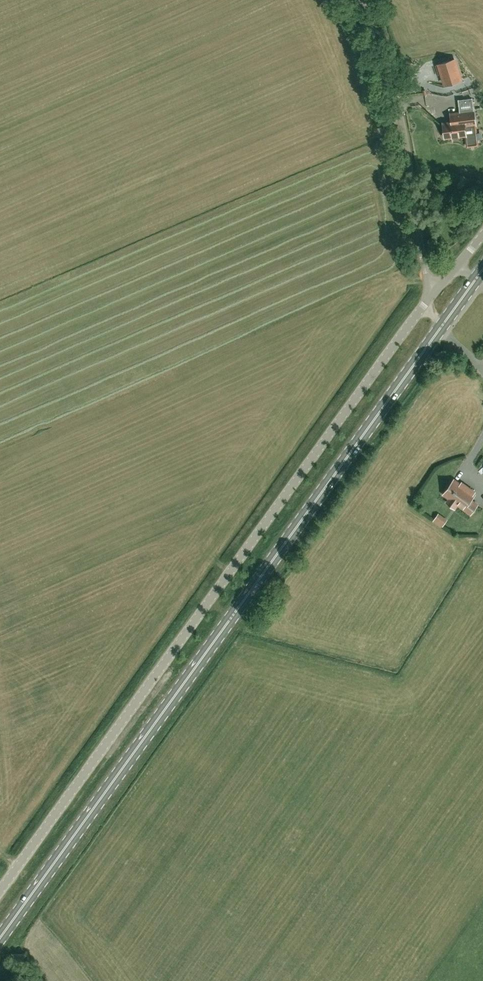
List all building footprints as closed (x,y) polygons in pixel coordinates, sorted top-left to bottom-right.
[(438,64),(445,85),(461,80),(455,59),(438,64)] [(450,122),(443,123),(445,138),(465,135),(474,134),(473,125),(475,125),(474,111),(472,98),(458,100),(460,112),(449,114),(450,122)] [(467,489),(469,488),(462,483),(461,485),(454,480),(444,494),(449,499),(446,503),(454,508),(457,504),(470,514),(477,504),(470,500),(474,494),(467,489)] [(433,521),(436,524),(442,516),(438,513),(433,521)]
